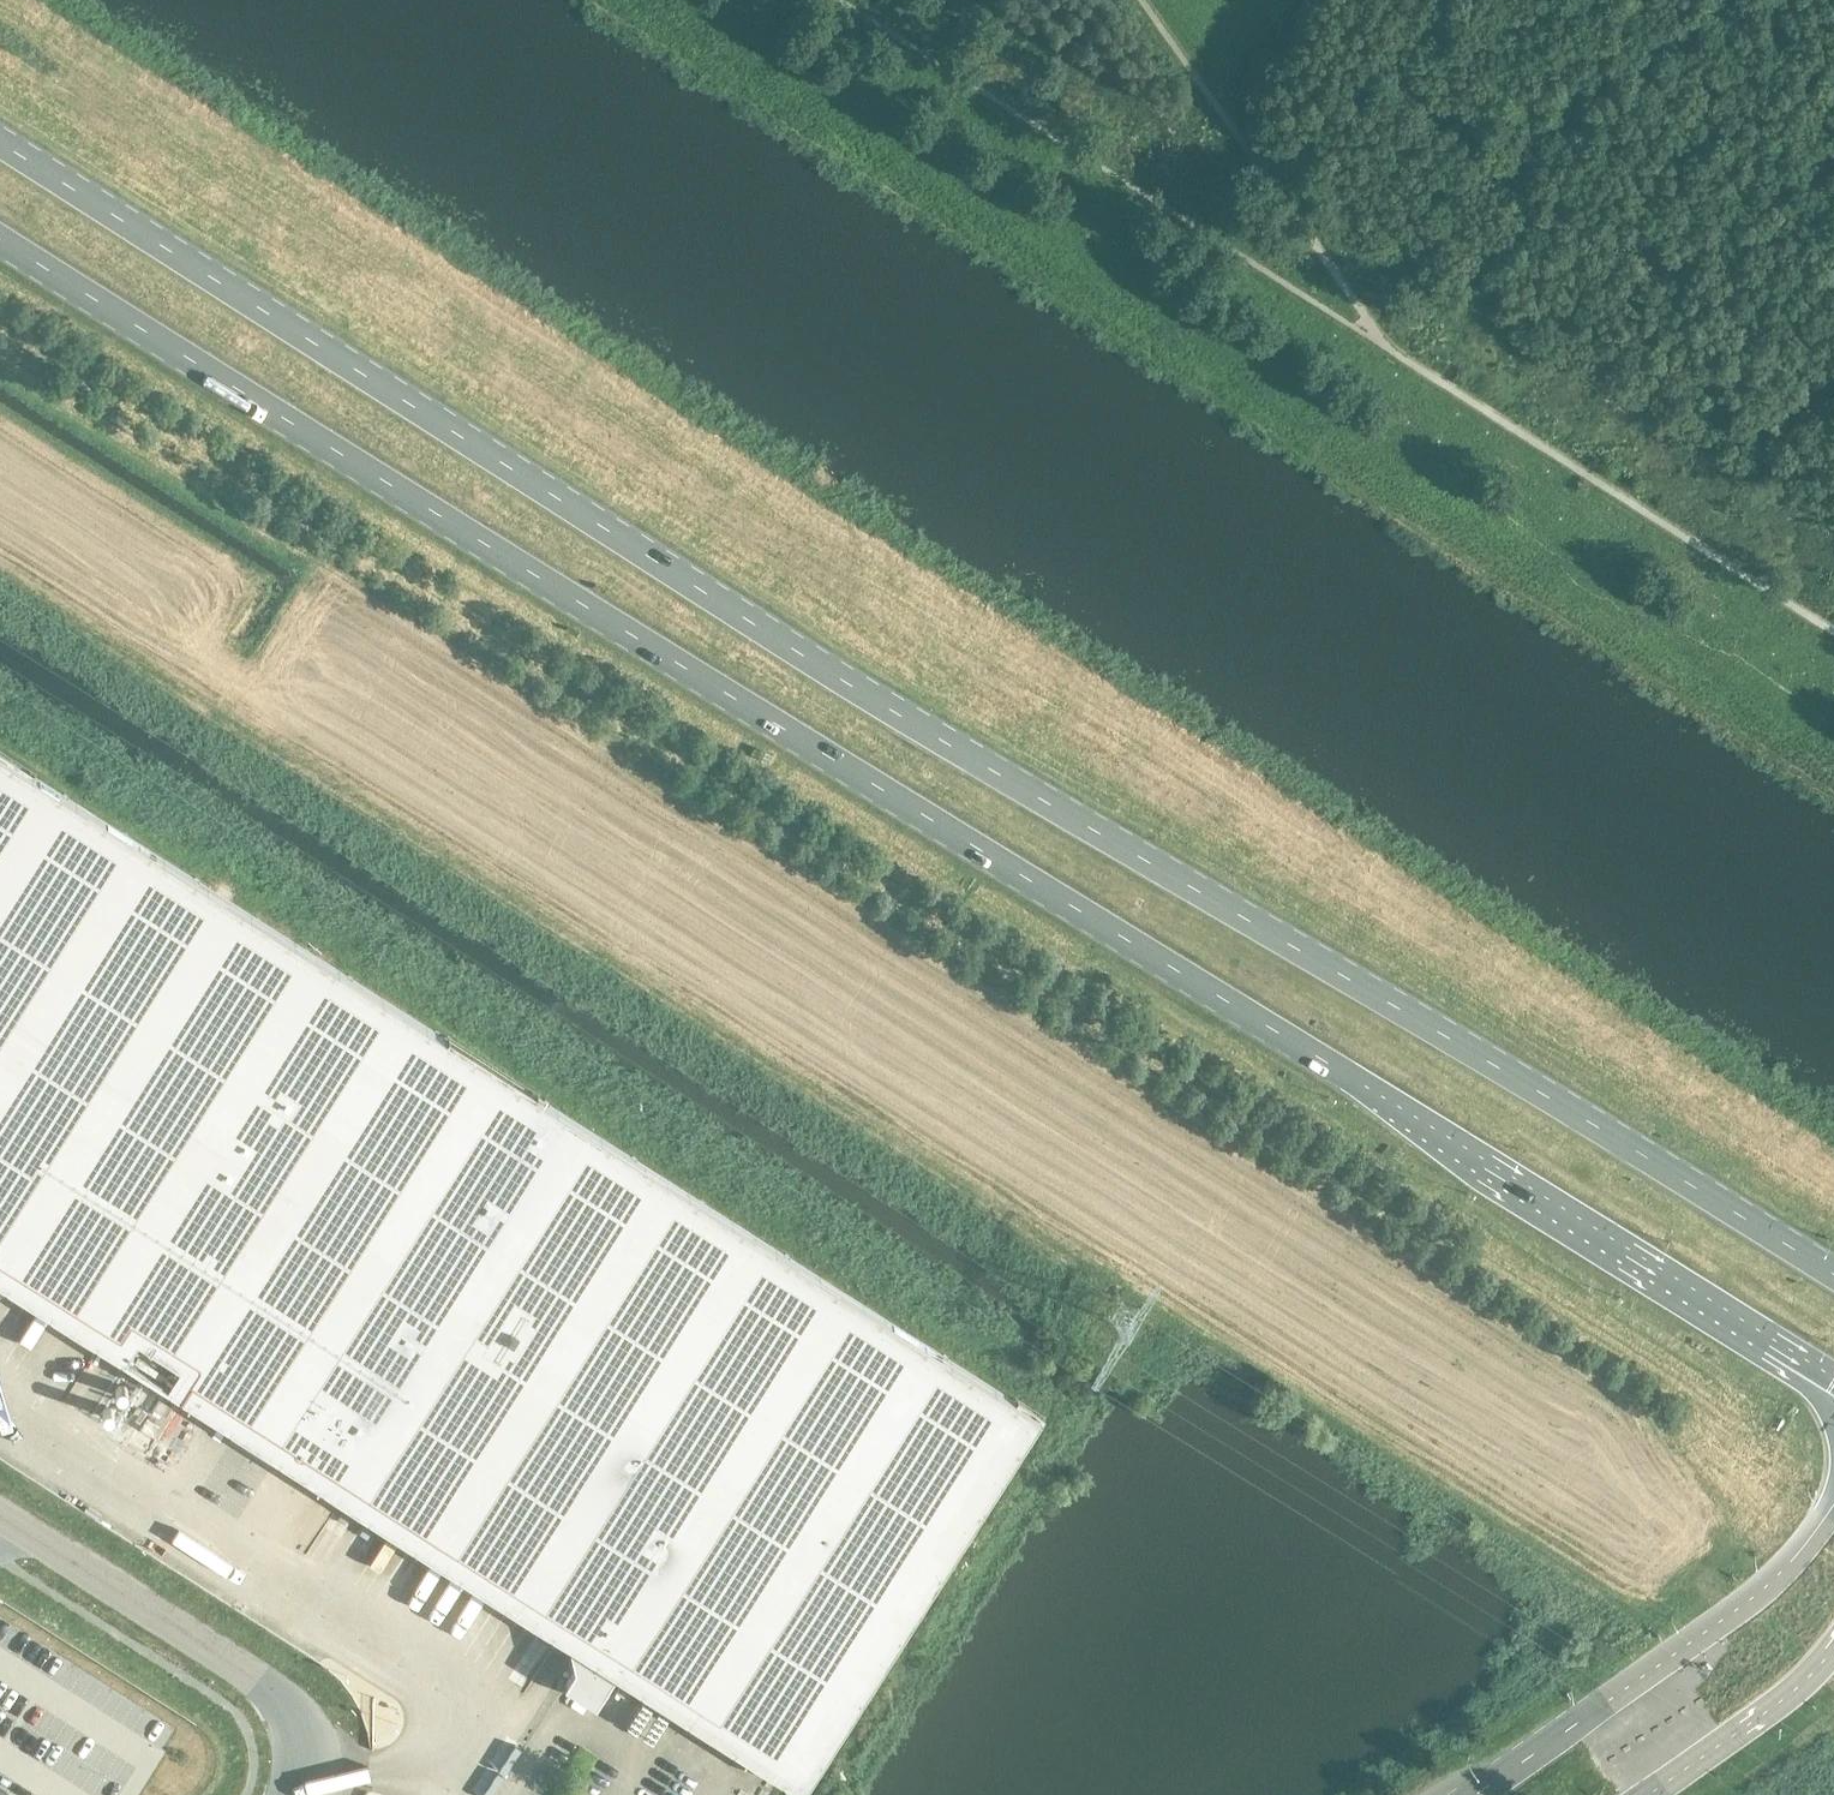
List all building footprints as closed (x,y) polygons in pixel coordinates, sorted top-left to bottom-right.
[(136,1335),(123,1357),(299,1470),(313,1448),(595,1628),(581,1650),(585,1652),(565,1684),(567,1686),(568,1683),(595,1701),(594,1703),(596,1704),(616,1672),(803,1791),(1040,1417),(0,754),(0,1248),(136,1335)] [(143,1407),(122,1400),(115,1417),(136,1425),(143,1407)] [(155,1453),(161,1441),(147,1433),(140,1445),(155,1453)] [(425,1625),(439,1596),(426,1590),(412,1619),(425,1625)] [(514,1646),(503,1668),(516,1674),(527,1651),(514,1646)] [(432,1679),(421,1689),(466,1737),(477,1726),(432,1679)] [(607,1770),(595,1779),(604,1793),(617,1785),(607,1770)]
